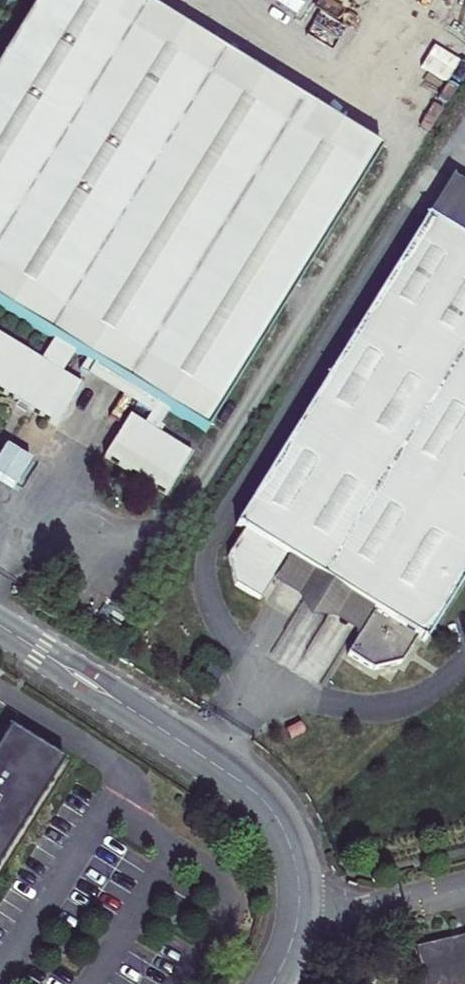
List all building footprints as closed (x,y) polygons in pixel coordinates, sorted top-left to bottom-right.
[(155,432),(168,411),(205,434),(379,151),(134,0),(37,0),(0,60),(0,308),(54,341),(41,362),(0,336),(0,392),(56,426),(81,385),(61,373),(73,353),(86,361),(157,404),(150,415),(144,425),(129,416),(105,456),(167,494),(191,454),(155,432)] [(464,38),(464,2),(462,0),(403,0),(464,38)] [(428,218),(460,238),(464,231),(464,188),(451,180),(428,218)] [(288,558),(374,612),(358,637),(347,655),(373,671),(401,664),(417,638),(425,643),(464,578),(464,231),(460,238),(428,218),(236,526),(244,530),(228,556),(235,585),(261,601),(271,584),(288,558)] [(157,404),(86,361),(79,371),(150,415),(157,404)] [(358,637),(374,612),(288,558),(271,584),(296,599),(307,622),(333,622),(358,637)] [(63,763),(8,728),(0,742),(0,864),(63,763)] [(425,983),(464,983),(464,938),(417,949),(425,983)]
